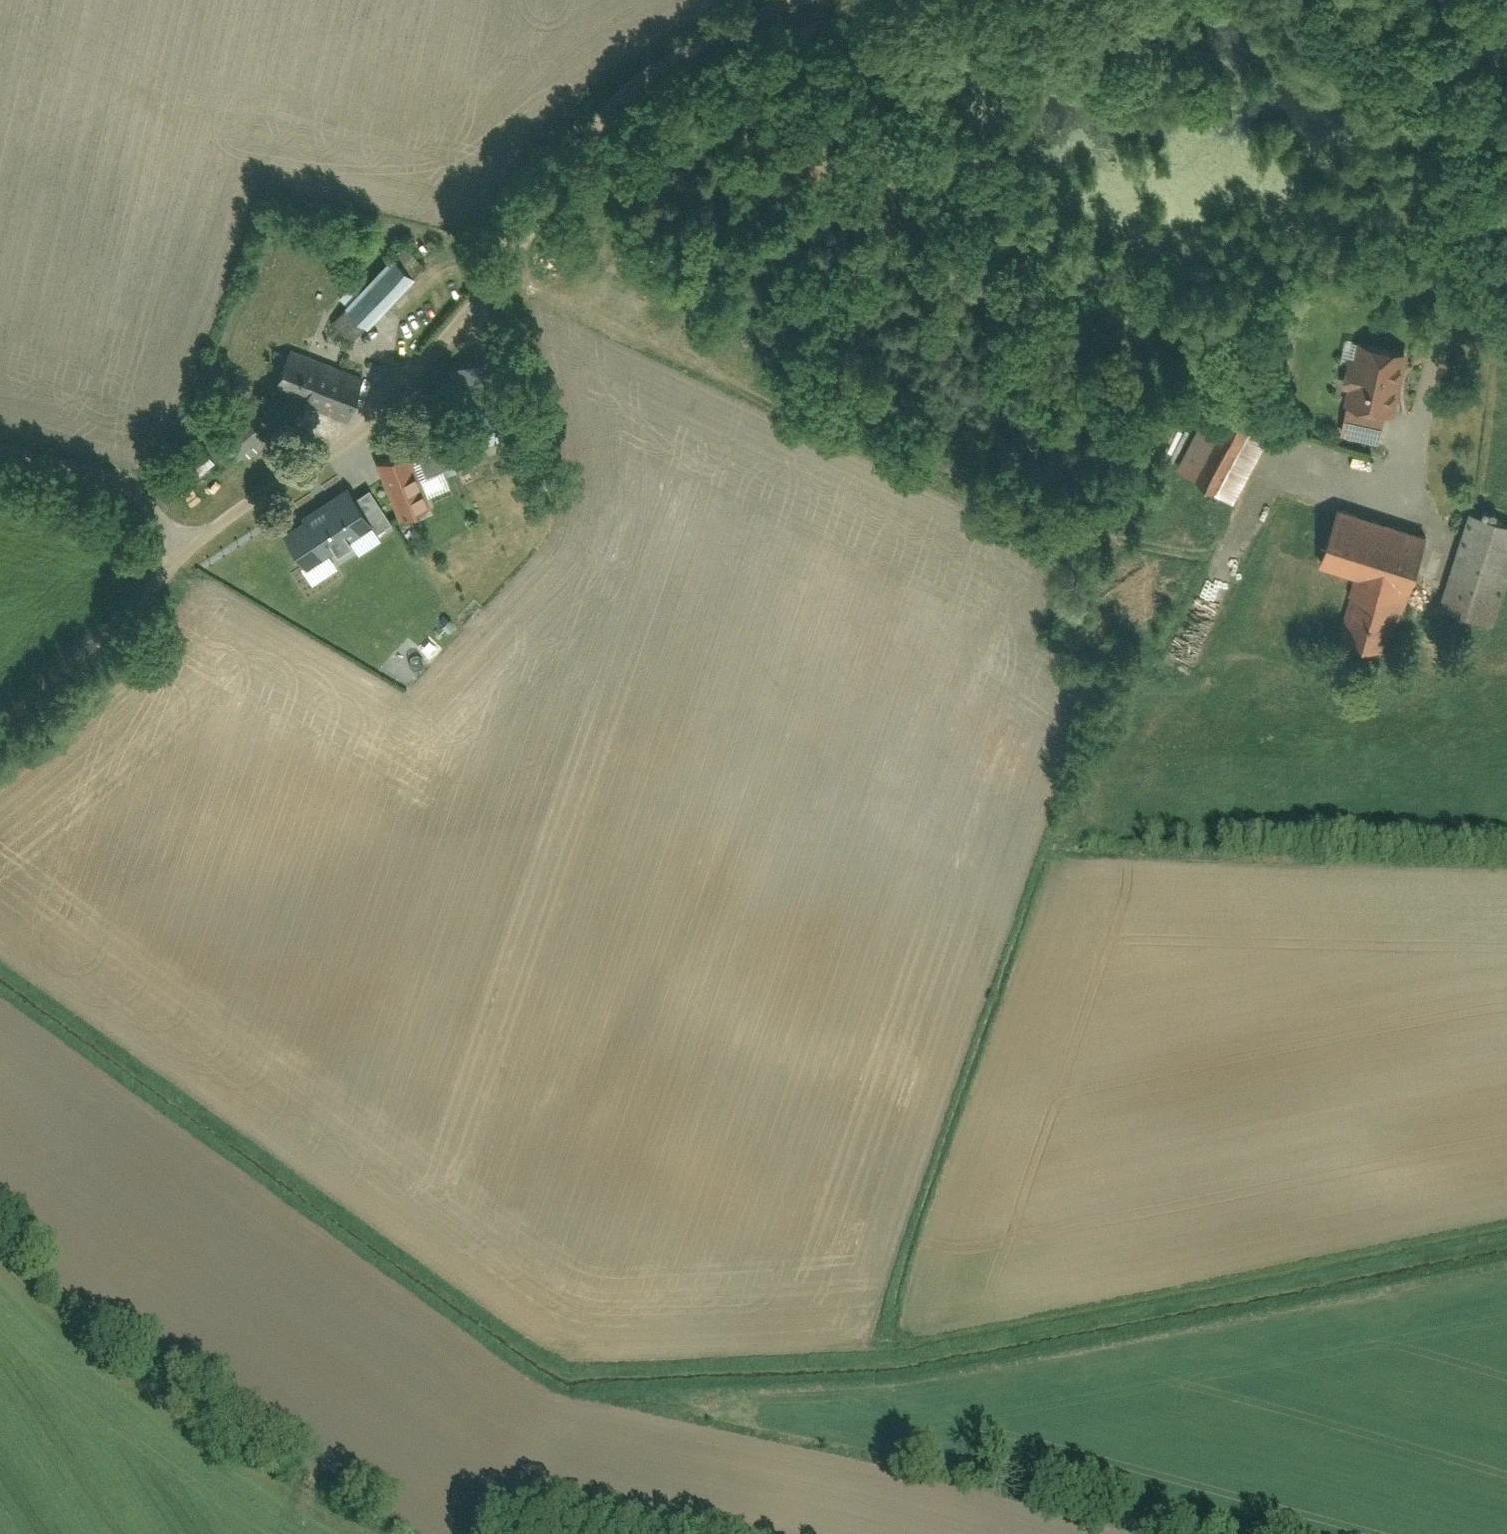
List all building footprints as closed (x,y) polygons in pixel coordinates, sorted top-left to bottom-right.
[(412,273),(392,255),(333,320),(353,338),(412,273)] [(1346,404),(1339,434),(1378,443),(1387,408),(1396,410),(1410,352),(1350,337),(1335,401),(1346,404)] [(363,375),(291,349),(276,391),(348,417),(363,375)] [(1183,470),(1235,498),(1269,434),(1217,406),(1183,470)] [(252,422),(224,443),(237,459),(264,438),(252,422)] [(407,448),(376,460),(397,514),(428,501),(418,477),(411,458),(407,448)] [(411,458),(418,477),(454,463),(449,452),(437,456),(434,449),(411,458)] [(205,450),(185,465),(193,477),(214,462),(205,450)] [(344,487),(281,530),(305,566),(369,523),(352,499),(344,487)] [(374,531),(388,521),(367,489),(352,499),(369,523),(374,531)] [(1339,630),(1394,647),(1429,533),(1336,505),(1318,564),(1356,575),(1339,630)] [(1439,604),(1495,622),(1506,583),(1506,522),(1468,510),(1439,604)]
